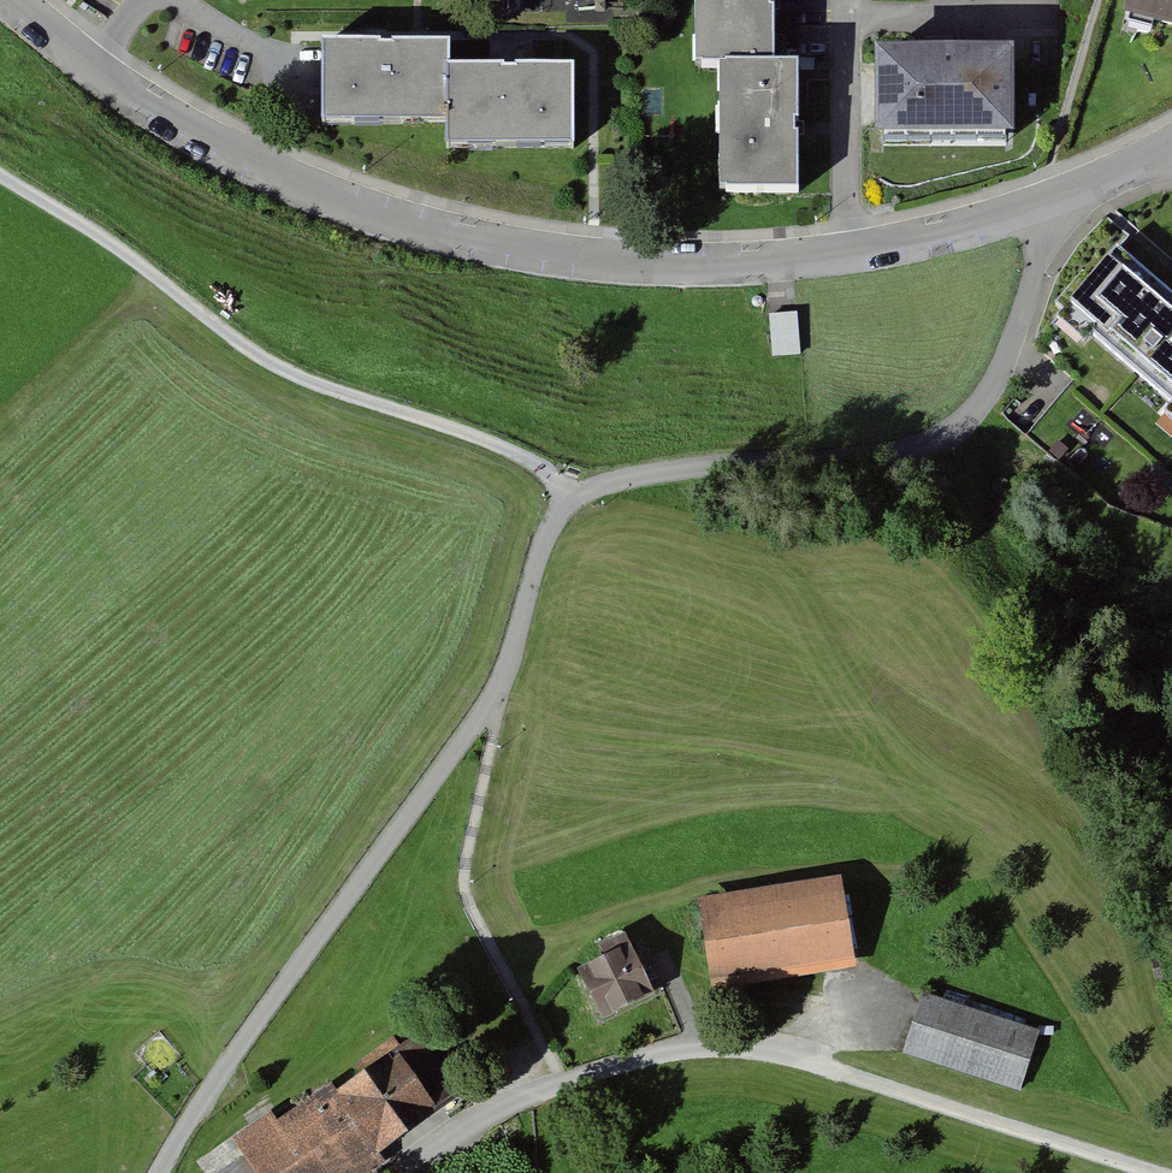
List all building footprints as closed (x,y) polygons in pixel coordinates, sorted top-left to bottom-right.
[(693,68),(719,68),(773,67),(772,0),(692,0),(693,68)] [(1124,19),(1171,32),(1171,0),(1129,0),(1124,19)] [(443,46),(319,47),(320,127),(444,126),(443,73),(443,46)] [(1019,59),(879,60),(879,146),(1019,145),(1019,59)] [(719,68),(718,195),(797,195),(797,69),(719,68)] [(443,73),(444,126),(444,149),(570,148),(569,72),(443,73)] [(1108,253),(1056,316),(1171,410),(1171,306),(1108,253)] [(774,310),(775,354),(802,353),(800,309),(774,310)] [(841,882),(702,901),(715,992),(853,973),(841,882)] [(630,948),(578,973),(603,1026),(655,1000),(630,948)] [(1039,1035),(922,999),(906,1052),(1023,1088),(1039,1035)] [(228,1172),(372,1172),(382,1166),(374,1155),(460,1097),(419,1038),(337,1093),(331,1085),(273,1125),(267,1117),(228,1144),(241,1164),(228,1172)]
